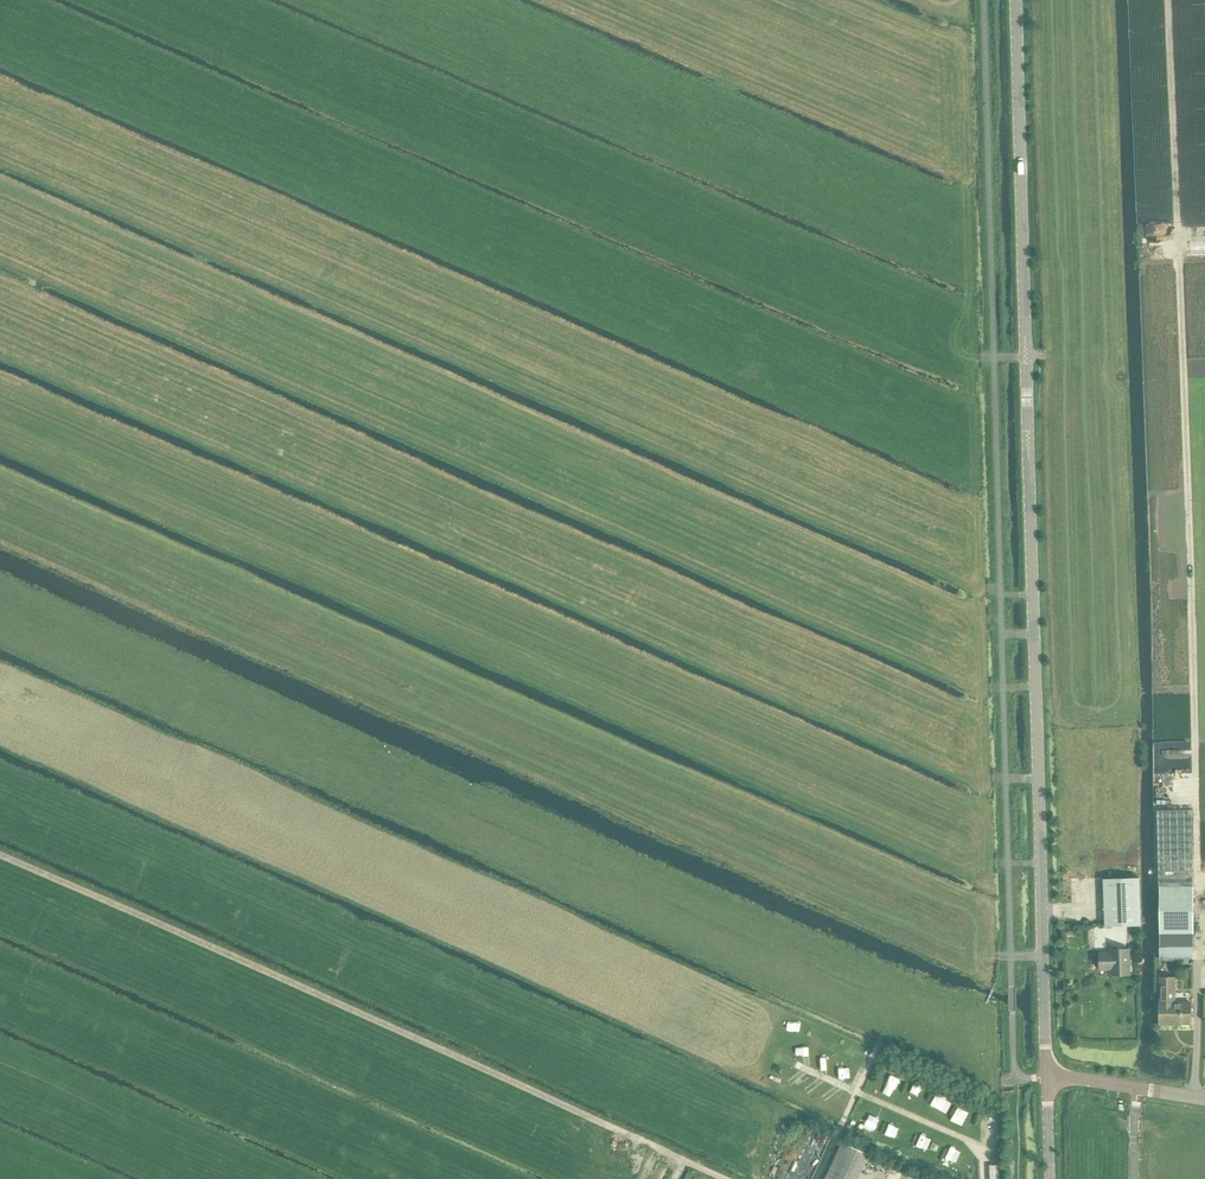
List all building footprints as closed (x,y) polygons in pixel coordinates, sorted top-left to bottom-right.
[(1159,959),(1193,959),(1193,810),(1159,810),(1159,959)] [(1139,878),(1104,879),(1105,927),(1141,925),(1139,878)] [(1111,953),(1100,953),(1100,965),(1111,965),(1112,975),(1130,975),(1129,949),(1111,950),(1111,953)] [(1159,994),(1159,1001),(1173,1001),(1176,1001),(1176,979),(1159,979),(1159,994)] [(1173,1001),(1159,1001),(1159,1025),(1190,1025),(1190,1004),(1173,1004),(1173,1001)] [(867,1154),(840,1142),(823,1178),(856,1178),(867,1154)] [(989,1165),(990,1178),(999,1178),(998,1165),(989,1165)]
